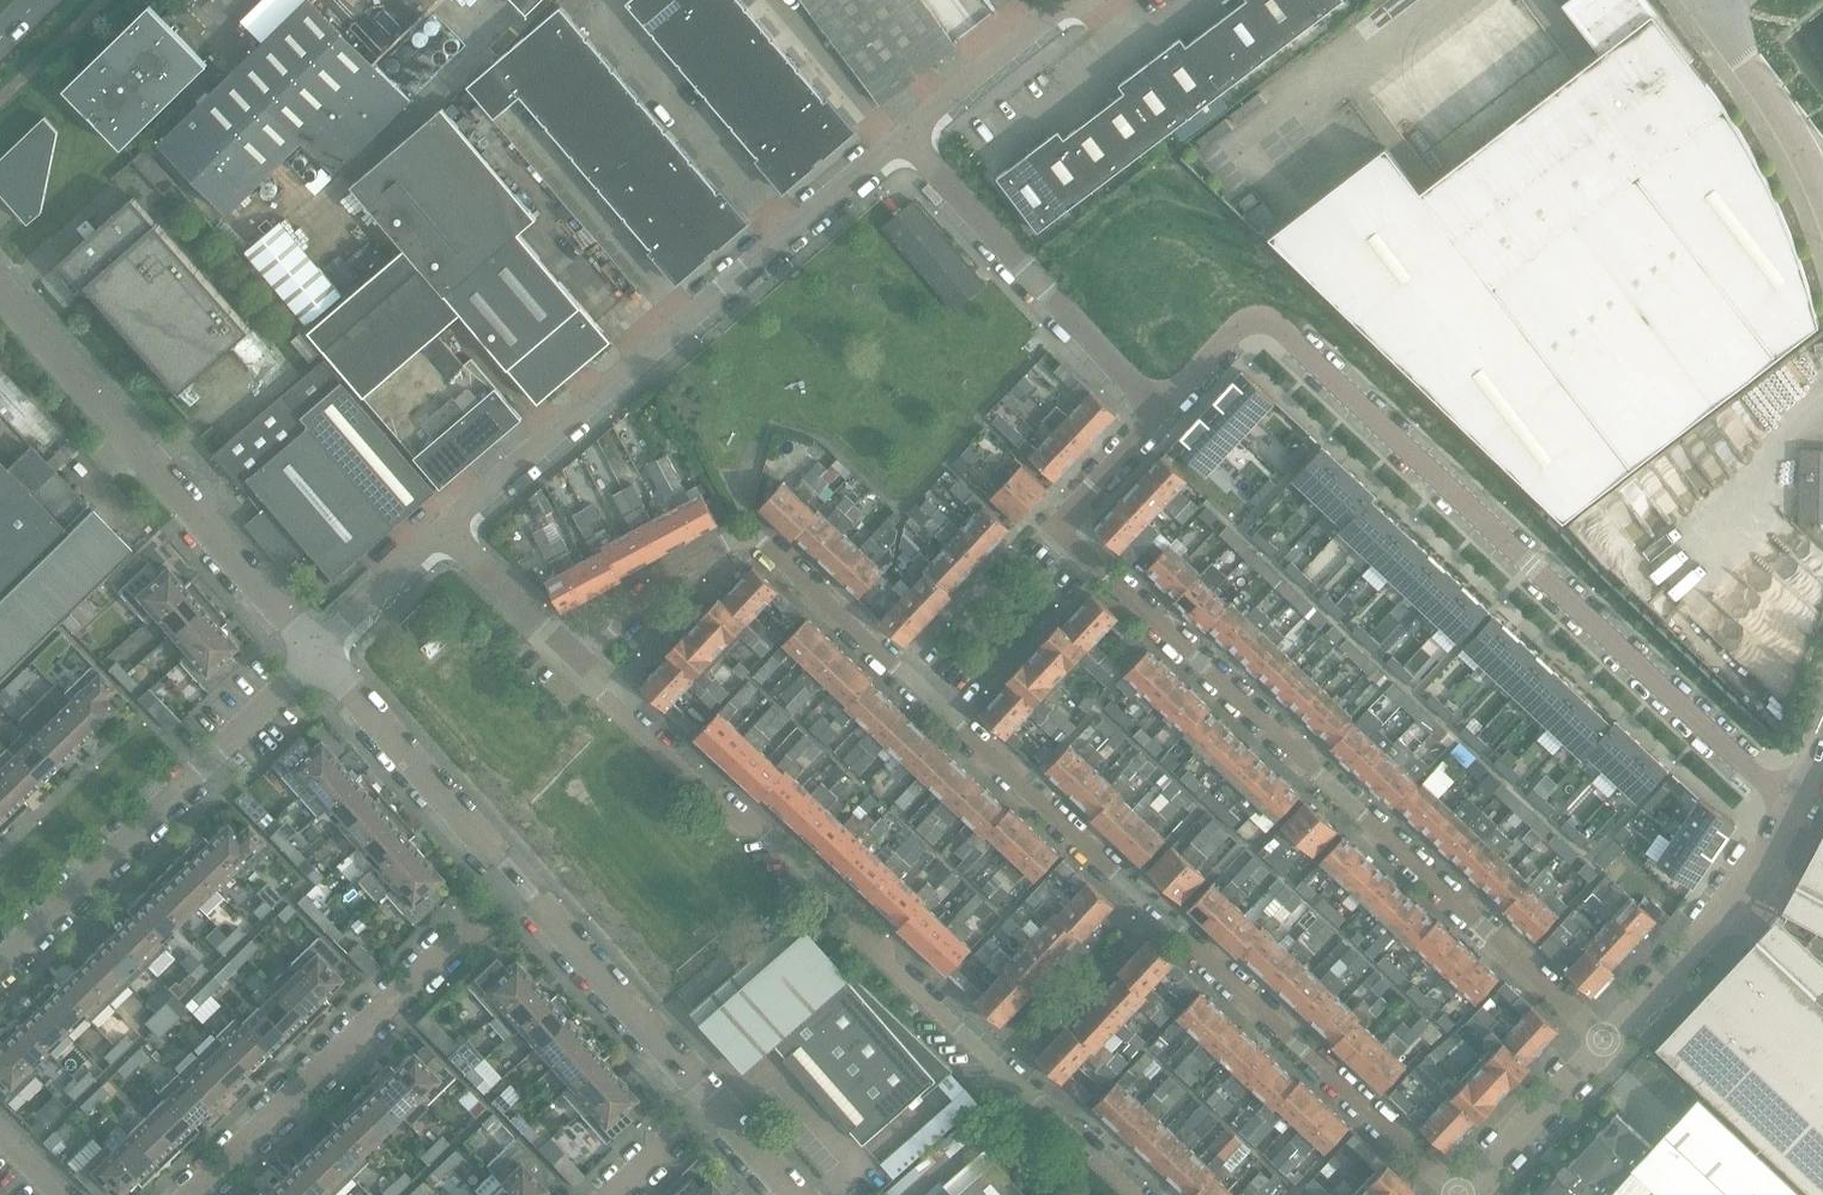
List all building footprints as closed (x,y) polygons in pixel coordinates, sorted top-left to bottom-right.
[(160,143),(229,214),(303,142),(336,176),(411,100),(312,0),(307,0),(160,143)] [(542,0),(515,0),(528,13),(542,0)] [(682,0),(630,0),(627,3),(655,36),(688,7),(682,0)] [(741,0),(696,0),(688,7),(714,37),(748,9),(741,0)] [(922,0),(802,0),(880,104),(957,46),(922,0)] [(1296,0),(1248,0),(1248,1),(1283,47),(1314,24),(1296,0)] [(1564,521),(1820,325),(1818,317),(1814,303),(1811,291),(1807,280),(1804,268),(1800,257),(1796,246),(1788,226),(1781,209),(1779,205),(1775,196),(1769,183),(1761,168),(1755,156),(1748,144),(1742,134),(1734,121),(1724,106),(1643,0),(1578,0),(1571,5),(1606,50),(1421,192),(1386,147),(1269,237),(1564,521)] [(1314,24),(1345,0),(1296,0),(1314,24)] [(1283,47),(1248,1),(1218,24),(1253,70),(1283,47)] [(615,69),(589,39),(561,6),(527,35),(555,67),(581,98),(615,69)] [(714,37),(688,7),(655,36),(681,66),(714,37)] [(122,146),(205,65),(150,9),(68,90),(122,146)] [(774,39),(748,9),(714,37),(740,68),(774,39)] [(1253,70),(1218,24),(1188,47),(1223,93),(1253,70)] [(555,67),(527,35),(468,86),(495,118),(521,96),(555,67)] [(740,68),(714,37),(681,66),(707,97),(740,68)] [(800,70),(774,39),(740,68),(767,99),(800,70)] [(1223,93),(1188,47),(1182,39),(1151,63),(1192,117),(1223,93)] [(1192,117),(1151,63),(1120,86),(1126,94),(1161,140),(1192,117)] [(581,98),(555,67),(521,96),(548,127),(581,98)] [(767,99),(740,68),(707,97),(733,127),(767,99)] [(641,100),(615,69),(581,98),(608,129),(641,100)] [(826,100),(825,99),(800,70),(767,99),(793,129),(826,100)] [(1161,140),(1126,94),(1096,117),(1131,164),(1161,140)] [(608,129),(581,98),(548,127),(574,158),(608,129)] [(857,131),(829,98),(826,100),(793,129),(819,160),(823,156),(825,158),(857,131)] [(793,129),(767,99),(733,127),(757,156),(758,156),(759,158),(793,129)] [(667,131),(641,100),(608,129),(634,159),(667,131)] [(612,341),(520,233),(537,218),(442,107),(352,185),(406,248),(445,293),(461,313),(539,403),(612,341)] [(59,132),(45,117),(0,160),(0,192),(28,225),(42,212),(59,132)] [(1131,164),(1096,117),(1065,140),(1101,187),(1131,164)] [(634,159),(608,129),(574,158),(600,188),(634,159)] [(814,164),(819,160),(793,129),(759,158),(756,160),(784,193),(816,166),(814,164)] [(693,161),(667,131),(634,159),(660,190),(693,161)] [(1101,187),(1065,140),(1059,132),(1029,156),(1070,210),(1101,187)] [(154,162),(148,155),(143,150),(131,161),(141,173),(154,162)] [(1070,210),(1029,156),(998,179),(1039,234),(1070,210)] [(660,190),(634,159),(600,188),(626,219),(660,190)] [(719,192),(718,190),(693,161),(660,190),(686,220),(719,192)] [(750,222),(722,189),(719,192),(686,220),(712,251),(716,247),(718,249),(750,222)] [(686,220),(660,190),(626,219),(650,248),(651,247),(652,249),(686,220)] [(249,329),(155,222),(154,223),(131,197),(94,229),(87,220),(77,229),(84,238),(57,262),(86,294),(90,290),(179,391),(249,329)] [(985,286),(914,202),(883,228),(955,312),(985,286)] [(707,255),(712,251),(686,220),(652,249),(649,252),(677,284),(709,257),(707,255)] [(343,297),(282,223),(247,253),(308,327),(343,297)] [(403,251),(309,331),(441,485),(442,486),(468,464),(522,418),(521,416),(472,358),(465,364),(464,363),(438,333),(458,316),(461,313),(445,293),(406,248),(403,251)] [(300,333),(292,342),(301,351),(305,356),(312,363),(321,355),(300,333)] [(1814,344),(1817,356),(1822,354),(1822,343),(1814,344)] [(218,451),(214,454),(242,486),(243,485),(264,510),(246,525),(285,570),(308,549),(334,578),(335,578),(360,556),(437,490),(334,371),(325,360),(304,378),(218,451)] [(1065,382),(1073,374),(1062,364),(1054,372),(1065,382)] [(1225,390),(1257,420),(1275,402),(1243,372),(1225,390)] [(1118,416),(1080,381),(1073,389),(1084,400),(1076,408),(1102,432),(1118,416)] [(1102,432),(1076,408),(1068,417),(1056,406),(1039,389),(1032,397),(1049,414),(1087,449),(1102,432)] [(1225,390),(1209,408),(1241,438),(1257,420),(1225,390)] [(1224,456),(1234,446),(1241,438),(1209,408),(1192,426),(1224,456)] [(1037,449),(1026,438),(1000,414),(992,423),(1019,446),(1056,481),(1071,465),(1045,440),(1037,449)] [(1087,449),(1049,414),(1042,422),(1053,432),(1045,440),(1071,465),(1087,449)] [(1188,430),(1174,445),(1206,475),(1224,456),(1192,426),(1191,427),(1188,430)] [(1301,461),(1311,450),(1303,443),(1294,454),(1301,461)] [(981,457),(969,446),(962,455),(973,466),(981,457)] [(1311,495),(1341,464),(1323,447),(1294,479),(1311,495)] [(131,549),(33,449),(9,472),(0,463),(0,676),(131,549)] [(1800,450),(1799,525),(1822,526),(1822,450),(1800,450)] [(1049,488),(1023,464),(1015,473),(1003,463),(1003,462),(993,452),(986,460),(996,470),(1034,505),(1049,488)] [(777,524),(812,487),(835,462),(826,453),(803,479),(804,480),(794,491),(784,482),(764,504),(763,510),(777,524)] [(717,524),(700,493),(696,485),(686,491),(683,485),(667,454),(657,460),(674,490),(698,534),(717,524)] [(1291,471),(1301,461),(1294,454),(1284,465),(1291,471)] [(1179,490),(1188,482),(1182,476),(1189,469),(1176,457),(1169,464),(1162,458),(1147,474),(1192,517),(1200,509),(1179,490)] [(698,534),(674,490),(657,460),(648,465),(664,496),(665,495),(668,501),(658,507),(662,515),(679,545),(698,534)] [(1358,479),(1341,464),(1311,495),(1328,511),(1358,479)] [(1034,505),(996,470),(989,478),(1001,489),(992,498),(1018,522),(1034,505)] [(1192,517),(1147,474),(1132,490),(1157,514),(1165,506),(1185,525),(1192,517)] [(1270,479),(1260,490),(1267,496),(1277,486),(1270,479)] [(1375,495),(1358,479),(1328,511),(1344,526),(1340,531),(1341,531),(1375,495)] [(652,520),(644,506),(645,505),(633,484),(623,490),(635,511),(659,556),(679,545),(662,515),(652,520)] [(1011,529),(974,494),(962,484),(954,493),(965,503),(966,502),(977,513),(969,521),(995,546),(1011,529)] [(793,539),(795,536),(817,513),(809,506),(819,494),(812,487),(777,524),(793,539)] [(659,556),(635,511),(623,490),(613,495),(625,517),(625,516),(633,531),(623,536),(640,566),(659,556)] [(1150,522),(1157,514),(1132,490),(1117,506),(1153,540),(1165,551),(1171,545),(1173,543),(1150,522)] [(1257,507),(1267,496),(1260,490),(1250,500),(1257,507)] [(812,551),(847,514),(855,505),(862,498),(855,492),(849,492),(837,506),(839,507),(828,518),(819,510),(817,513),(795,536),(812,551)] [(1341,531),(1358,547),(1387,515),(1371,500),(1375,496),(1375,495),(1341,531)] [(613,541),(605,527),(591,499),(580,504),(583,509),(598,536),(620,577),(640,566),(623,536),(613,541)] [(921,507),(942,527),(980,562),(995,546),(969,521),(961,530),(950,519),(939,509),(928,499),(921,507)] [(942,527),(921,507),(916,503),(909,511),(935,535),(947,546),(939,554),(965,578),(980,562),(942,527)] [(812,551),(828,567),(852,541),(844,533),(863,512),(855,505),(847,514),(812,551)] [(1153,540),(1117,506),(1095,529),(1131,564),(1153,540)] [(1218,518),(1208,508),(1200,516),(1210,526),(1218,518)] [(622,580),(620,577),(598,536),(583,509),(573,515),(587,542),(588,541),(596,554),(586,560),(602,591),(622,580)] [(844,581),(879,544),(895,527),(898,523),(890,515),(870,537),(871,537),(861,549),(852,541),(828,567),(844,581)] [(1358,547),(1374,563),(1404,531),(1387,515),(1358,547)] [(583,601),(559,557),(551,543),(543,527),(533,533),(548,562),(550,562),(557,575),(546,581),(563,612),(583,601)] [(879,544),(844,581),(860,597),(865,591),(873,583),(880,575),(884,571),(875,563),(885,553),(896,542),(898,531),(895,527),(879,544)] [(1238,536),(1227,527),(1220,535),(1230,545),(1238,536)] [(1269,541),(1258,531),(1252,538),(1262,548),(1269,541)] [(1421,547),(1404,531),(1374,563),(1391,579),(1421,547)] [(1253,551),(1238,536),(1230,545),(1245,559),(1253,551)] [(602,591),(586,560),(575,565),(568,552),(569,551),(562,537),(551,543),(559,557),(583,601),(602,591)] [(1262,548),(1273,558),(1279,551),(1269,541),(1262,548)] [(1161,587),(1191,557),(1186,553),(1183,556),(1171,545),(1165,551),(1147,570),(1158,581),(1156,583),(1161,587)] [(1391,579),(1408,594),(1438,561),(1431,554),(1430,555),(1421,547),(1391,579)] [(916,562),(913,559),(901,548),(898,561),(908,570),(920,580),(912,589),(937,613),(953,596),(950,594),(916,562)] [(965,578),(939,554),(932,562),(920,551),(913,559),(916,562),(950,594),(965,578)] [(1268,565),(1253,551),(1245,559),(1260,573),(1268,565)] [(1178,599),(1202,574),(1191,565),(1195,561),(1191,557),(1161,587),(1166,591),(1167,590),(1178,599)] [(1408,594),(1425,610),(1455,578),(1446,570),(1447,569),(1438,561),(1408,594)] [(1302,572),(1292,562),(1285,570),(1296,579),(1302,572)] [(152,616),(185,587),(184,586),(167,567),(158,575),(147,563),(118,591),(146,624),(154,617),(152,616)] [(1184,613),(1189,617),(1227,578),(1228,577),(1213,563),(1202,574),(1178,599),(1175,602),(1185,611),(1184,613)] [(1283,579),(1268,565),(1260,573),(1275,587),(1283,579)] [(803,615),(753,568),(738,584),(764,608),(772,599),(796,623),(803,615)] [(1302,572),(1296,579),(1306,589),(1313,582),(1302,572)] [(937,613),(912,589),(904,597),(880,575),(873,583),(922,629),(937,613)] [(1206,630),(1209,627),(1232,603),(1242,592),(1227,578),(1189,617),(1194,622),(1196,621),(1206,630)] [(1425,610),(1442,626),(1472,593),(1464,585),(1463,586),(1455,578),(1425,610)] [(1298,593),(1283,579),(1275,587),(1290,601),(1298,593)] [(170,636),(210,601),(191,580),(184,586),(185,587),(152,616),(154,617),(170,636)] [(922,629),(873,583),(865,591),(878,603),(889,613),(881,621),(907,645),(922,629)] [(755,617),(764,608),(738,584),(723,601),(773,647),(780,640),(755,617)] [(1309,604),(1298,593),(1290,601),(1302,613),(1309,604)] [(1442,626),(1459,642),(1489,610),(1479,601),(1480,600),(1472,593),(1442,626)] [(1336,604),(1326,594),(1319,601),(1329,611),(1336,604)] [(1144,644),(1093,596),(1078,612),(1103,636),(1111,627),(1122,638),(1136,652),(1144,644)] [(773,647),(723,601),(720,598),(694,625),(720,649),(738,630),(749,640),(747,643),(763,658),(773,647)] [(187,655),(219,627),(221,628),(228,622),(210,601),(170,636),(186,654),(187,655)] [(1222,644),(1251,613),(1246,609),(1243,613),(1232,603),(1209,627),(1219,637),(1218,639),(1222,644)] [(1329,611),(1340,621),(1347,613),(1336,604),(1329,611)] [(410,636),(431,616),(421,605),(400,625),(410,636)] [(1239,656),(1270,622),(1272,620),(1257,606),(1251,613),(1222,644),(1227,648),(1228,646),(1239,656)] [(1328,621),(1317,611),(1309,619),(1320,630),(1328,621)] [(1122,669),(1095,644),(1103,636),(1078,612),(1062,629),(1097,662),(1113,677),(1122,669)] [(81,626),(70,614),(62,622),(73,633),(81,626)] [(1482,664),(1513,631),(1505,623),(1504,624),(1495,615),(1464,647),(1482,664)] [(800,660),(824,634),(807,619),(754,676),(761,683),(791,652),(800,660)] [(1248,668),(1252,672),(1281,641),(1286,636),(1270,622),(1239,656),(1249,666),(1248,668)] [(702,668),(720,649),(694,625),(668,653),(671,655),(719,701),(721,703),(731,693),(715,677),(713,679),(702,668)] [(1370,635),(1359,625),(1352,632),(1363,642),(1370,635)] [(238,665),(229,655),(237,647),(221,628),(219,627),(187,655),(186,654),(179,660),(209,694),(238,665)] [(1097,662),(1062,629),(1059,627),(1034,653),(1060,678),(1078,659),(1089,670),(1089,671),(1105,686),(1113,677),(1097,662)] [(1344,636),(1334,627),(1327,634),(1336,644),(1344,636)] [(1482,664),(1499,679),(1528,647),(1520,639),(1521,639),(1513,631),(1482,664)] [(448,642),(438,632),(422,648),(432,658),(448,642)] [(58,651),(69,641),(61,633),(50,644),(58,651)] [(789,704),(840,650),(824,634),(800,660),(808,668),(798,680),(797,679),(781,697),(789,704)] [(1363,642),(1374,652),(1380,645),(1370,635),(1363,642)] [(1358,649),(1347,638),(1339,647),(1350,658),(1358,649)] [(1269,684),(1293,660),(1282,650),(1285,646),(1281,641),(1252,672),(1257,676),(1259,674),(1269,684)] [(1516,695),(1546,662),(1538,655),(1538,656),(1528,647),(1499,679),(1516,695)] [(1370,660),(1358,649),(1350,658),(1362,668),(1370,660)] [(823,700),(832,691),(856,665),(840,650),(789,704),(786,707),(794,715),(815,692),(823,700)] [(1117,685),(1132,699),(1133,698),(1166,664),(1162,660),(1160,662),(1148,651),(1117,685)] [(1042,697),(1060,678),(1034,653),(1008,681),(1011,684),(1046,716),(1068,737),(1076,729),(1054,708),(1042,697)] [(719,701),(671,655),(656,671),(682,695),(690,687),(700,696),(699,697),(711,709),(719,701)] [(1397,674),(1403,667),(1393,657),(1386,664),(1397,674)] [(1283,700),(1312,670),(1307,666),(1304,670),(1293,660),(1269,684),(1280,694),(1278,696),(1283,700)] [(751,671),(740,661),(737,665),(748,675),(751,671)] [(127,673),(116,662),(109,670),(119,680),(127,673)] [(1546,662),(1516,695),(1532,711),(1563,679),(1554,670),(1546,662)] [(1156,705),(1180,680),(1169,671),(1171,669),(1166,664),(1133,698),(1149,712),(1156,705)] [(105,698),(115,688),(93,665),(62,695),(95,728),(115,709),(105,698)] [(748,675),(737,665),(733,669),(744,680),(748,675)] [(818,737),(869,682),(872,680),(856,665),(832,691),(840,698),(810,730),(818,737)] [(1397,674),(1407,683),(1414,676),(1403,667),(1397,674)] [(1389,678),(1378,668),(1370,676),(1381,687),(1389,678)] [(20,688),(31,677),(24,669),(12,680),(20,688)] [(1300,713),(1323,689),(1312,678),(1316,674),(1312,670),(1283,700),(1288,705),(1289,703),(1300,713)] [(674,703),(682,695),(656,671),(640,687),(678,722),(695,739),(704,729),(686,712),(685,714),(674,703)] [(137,684),(127,673),(119,680),(130,691),(137,684)] [(1532,711),(1549,726),(1580,695),(1563,679),(1532,711)] [(9,698),(20,688),(12,680),(2,691),(9,698)] [(1167,723),(1196,693),(1191,688),(1190,690),(1180,680),(1156,705),(1167,714),(1163,719),(1167,723)] [(727,720),(737,708),(738,709),(757,689),(749,681),(704,729),(695,739),(711,754),(735,728),(727,720)] [(885,697),(869,682),(818,737),(826,744),(853,715),(861,723),(885,697)] [(1404,694),(1393,683),(1385,691),(1397,702),(1404,694)] [(1046,716),(1011,684),(996,699),(1021,723),(1030,715),(1061,744),(1068,737),(1046,716)] [(180,721),(158,698),(149,689),(138,699),(147,709),(169,732),(180,721)] [(1313,729),(1342,699),(1337,695),(1333,699),(1323,689),(1300,713),(1311,723),(1309,725),(1313,729)] [(1097,700),(1088,693),(1083,700),(1092,706),(1097,700)] [(1179,741),(1184,736),(1207,712),(1210,709),(1200,699),(1201,697),(1196,693),(1167,723),(1163,727),(1179,741)] [(95,728),(62,695),(44,713),(77,746),(95,728)] [(1444,705),(1433,695),(1427,702),(1437,712),(1444,705)] [(1549,726),(1566,742),(1596,710),(1580,695),(1549,726)] [(850,767),(901,713),(885,697),(861,723),(870,731),(859,742),(842,759),(850,767)] [(1013,732),(1021,723),(996,699),(980,716),(1017,751),(1018,750),(1025,743),(1013,732)] [(1122,709),(1111,699),(1103,708),(1114,718),(1122,709)] [(1330,742),(1353,717),(1342,707),(1346,703),(1342,699),(1313,729),(1318,733),(1319,732),(1330,742)] [(1092,706),(1083,700),(1078,706),(1088,713),(1092,706)] [(1424,711),(1413,702),(1406,710),(1416,720),(1424,711)] [(728,769),(782,711),(774,704),(744,736),(735,728),(711,754),(728,769)] [(1437,712),(1448,721),(1454,714),(1444,705),(1437,712)] [(1133,720),(1122,709),(1114,718),(1125,728),(1133,720)] [(1342,761),(1346,765),(1379,729),(1384,723),(1369,709),(1332,748),(1343,759),(1342,761)] [(1566,742),(1583,758),(1616,721),(1612,725),(1596,710),(1566,742)] [(759,750),(770,739),(771,740),(790,719),(782,711),(728,769),(744,784),(768,758),(759,750)] [(1439,725),(1424,711),(1416,720),(1431,734),(1439,725)] [(1195,754),(1224,725),(1219,720),(1218,721),(1207,712),(1184,736),(1194,745),(1190,749),(1195,754)] [(77,746),(44,713),(26,731),(58,764),(77,746)] [(894,753),(918,728),(901,713),(850,767),(860,776),(877,758),(875,756),(885,745),(894,753)] [(1097,727),(1109,739),(1117,730),(1105,719),(1097,727)] [(1583,758),(1584,759),(1588,754),(1604,769),(1633,737),(1616,721),(1583,758)] [(1214,764),(1238,740),(1228,731),(1229,729),(1224,725),(1195,754),(1200,758),(1203,754),(1214,764)] [(1455,740),(1439,725),(1431,734),(1447,748),(1455,740)] [(1477,736),(1467,726),(1460,733),(1471,743),(1477,736)] [(1153,738),(1141,727),(1133,735),(1145,746),(1153,738)] [(914,773),(938,747),(918,728),(894,753),(903,761),(892,772),(891,772),(881,783),(890,792),(910,769),(914,773)] [(1352,768),(1363,777),(1394,743),(1379,729),(1346,765),(1351,769),(1352,768)] [(1115,749),(1126,738),(1117,730),(1109,739),(1107,741),(1115,749)] [(58,764),(26,731),(7,749),(40,782),(58,764)] [(762,796),(794,762),(797,760),(803,752),(814,741),(806,734),(787,754),(787,755),(776,766),(768,758),(744,784),(761,800),(763,797),(762,796)] [(297,793),(336,758),(320,740),(311,748),(301,736),(271,765),(297,793)] [(1471,743),(1481,753),(1488,746),(1477,736),(1471,743)] [(1156,758),(1167,747),(1155,737),(1145,748),(1156,758)] [(1604,769),(1621,785),(1650,753),(1633,737),(1604,769)] [(1376,793),(1415,752),(1399,738),(1394,743),(1363,777),(1373,787),(1372,789),(1376,793)] [(1226,783),(1255,753),(1250,749),(1249,750),(1238,740),(1214,764),(1225,775),(1222,779),(1226,783)] [(812,761),(823,749),(814,741),(803,752),(812,761)] [(1043,764),(1054,752),(1045,744),(1034,756),(1043,764)] [(1063,788),(1097,751),(1090,744),(1079,755),(1070,747),(1046,773),(1063,788)] [(1476,760),(1459,745),(1451,754),(1467,769),(1476,760)] [(935,793),(959,767),(938,747),(914,773),(919,776),(908,788),(896,802),(904,809),(916,796),(916,795),(926,784),(935,793)] [(7,749),(0,756),(0,778),(22,800),(23,799),(40,782),(7,749)] [(1103,778),(1094,770),(1105,758),(1097,751),(1063,788),(1079,803),(1103,778)] [(1138,771),(1149,760),(1140,751),(1130,763),(1138,771)] [(1180,763),(1168,752),(1161,760),(1173,771),(1180,763)] [(1393,805),(1430,766),(1415,752),(1376,793),(1381,798),(1383,796),(1393,805)] [(1221,787),(1236,801),(1268,769),(1258,759),(1260,757),(1255,753),(1226,783),(1221,787)] [(1621,785),(1638,801),(1668,769),(1650,753),(1621,785)] [(323,809),(355,780),(354,779),(336,758),(297,793),(317,816),(324,810),(323,809)] [(1511,767),(1501,758),(1494,765),(1504,775),(1511,767)] [(803,787),(794,779),(805,767),(797,760),(794,762),(762,796),(763,797),(779,812),(803,787)] [(1125,803),(1135,792),(1158,767),(1149,760),(1138,771),(1129,781),(1127,784),(1094,818),(1092,821),(1108,837),(1133,811),(1125,803)] [(1487,770),(1476,760),(1467,769),(1478,779),(1487,770)] [(795,827),(840,779),(847,772),(839,765),(811,795),(803,787),(779,812),(795,827)] [(941,819),(975,782),(959,767),(935,793),(944,800),(933,812),(933,811),(916,828),(925,836),(936,824),(936,825),(941,819)] [(1504,775),(1515,784),(1522,777),(1511,767),(1504,775)] [(1236,801),(1252,816),(1285,781),(1280,776),(1278,778),(1268,769),(1236,801)] [(1198,780),(1188,770),(1180,778),(1190,788),(1198,780)] [(340,828),(380,793),(362,772),(354,779),(355,780),(323,809),(324,810),(340,828)] [(826,809),(837,797),(838,798),(849,787),(848,786),(854,779),(847,772),(840,779),(795,827),(811,842),(835,817),(826,809)] [(1492,794),(1501,783),(1490,773),(1481,784),(1492,794)] [(1094,818),(1127,784),(1129,781),(1122,774),(1111,786),(1103,778),(1079,803),(1094,818)] [(0,778),(0,816),(9,825),(29,805),(23,799),(22,800),(0,778)] [(1214,795),(1198,780),(1190,788),(1206,803),(1214,795)] [(1267,832),(1299,798),(1288,787),(1290,786),(1285,781),(1252,816),(1251,817),(1267,832)] [(968,823),(992,797),(975,782),(941,819),(948,826),(959,815),(968,823)] [(1124,852),(1159,815),(1182,790),(1174,783),(1141,818),(1133,811),(1108,837),(1124,852)] [(1410,819),(1414,824),(1439,797),(1424,783),(1401,808),(1412,817),(1410,819)] [(1660,803),(1670,792),(1663,786),(1653,796),(1660,803)] [(1521,802),(1506,788),(1498,796),(1513,810),(1521,802)] [(267,812),(245,789),(234,800),(256,823),(267,812)] [(1545,799),(1534,789),(1527,796),(1538,806),(1545,799)] [(1141,867),(1165,841),(1157,833),(1190,797),(1182,790),(1159,815),(1124,852),(1141,867)] [(358,848),(398,813),(380,793),(340,828),(358,848)] [(1421,826),(1431,836),(1455,811),(1444,801),(1447,797),(1443,793),(1439,797),(1414,824),(1419,828),(1421,826)] [(832,861),(866,825),(861,820),(879,802),(870,794),(853,812),(854,813),(843,825),(835,817),(811,842),(832,861)] [(1229,809),(1214,795),(1206,803),(1221,817),(1229,809)] [(1660,803),(1653,796),(1643,807),(1650,813),(1660,803)] [(963,859),(970,851),(975,846),(1007,812),(992,797),(968,823),(976,831),(967,841),(966,840),(955,852),(963,859)] [(1445,852),(1483,811),(1468,797),(1455,811),(1431,836),(1442,846),(1440,848),(1445,852)] [(1538,806),(1549,816),(1555,809),(1545,799),(1538,806)] [(1722,846),(1736,825),(1700,800),(1686,821),(1722,846)] [(1535,816),(1521,802),(1513,810),(1528,824),(1535,816)] [(1265,859),(1274,867),(1285,855),(1293,846),(1323,816),(1318,812),(1316,814),(1305,803),(1274,837),(1280,843),(1265,859)] [(1002,850),(1026,824),(1010,809),(1007,812),(975,846),(983,853),(993,842),(1002,850)] [(1240,819),(1229,809),(1221,817),(1232,827),(1240,819)] [(1462,865),(1497,827),(1498,826),(1483,811),(1445,852),(1450,857),(1452,855),(1462,865)] [(375,867),(407,839),(408,840),(416,834),(398,813),(358,848),(375,867)] [(0,816),(0,833),(9,825),(0,816)] [(1313,857),(1336,832),(1326,823),(1328,821),(1323,816),(1293,846),(1298,850),(1301,846),(1313,857)] [(1551,831),(1535,816),(1528,824),(1544,839),(1551,831)] [(876,856),(868,848),(878,836),(880,838),(890,825),(882,817),(871,829),(866,825),(832,861),(853,881),(876,856)] [(1165,889),(1212,838),(1222,829),(1213,820),(1203,830),(1181,856),(1173,848),(1148,873),(1165,889)] [(1579,831),(1578,830),(1568,820),(1561,828),(1572,837),(1579,831)] [(1686,821),(1672,841),(1708,866),(1722,846),(1686,821)] [(239,877),(270,847),(248,825),(238,834),(227,823),(208,841),(207,842),(234,870),(233,871),(239,877)] [(934,845),(944,833),(936,825),(936,824),(925,836),(934,845)] [(1007,877),(1042,839),(1026,824),(1002,850),(1010,858),(999,869),(1007,877)] [(1622,843),(1632,833),(1625,826),(1615,837),(1622,843)] [(1476,881),(1504,850),(1512,841),(1497,827),(1462,865),(1472,875),(1471,876),(1476,881)] [(281,849),(289,842),(277,829),(269,837),(281,849)] [(1206,879),(1197,870),(1220,847),(1230,837),(1222,829),(1212,838),(1165,889),(1181,904),(1206,879)] [(1579,831),(1572,837),(1582,847),(1589,840),(1579,831)] [(869,896),(920,841),(913,834),(885,864),(876,856),(853,881),(869,896)] [(234,870),(207,842),(208,841),(202,835),(183,854),(215,888),(233,871),(234,870)] [(1548,843),(1559,854),(1567,845),(1556,835),(1548,843)] [(427,860),(408,840),(407,839),(375,867),(375,868),(359,884),(378,904),(387,895),(427,860)] [(1034,881),(1059,855),(1042,839),(1007,877),(1000,884),(1008,892),(1026,873),(1034,881)] [(1332,882),(1361,852),(1356,848),(1354,849),(1343,839),(1320,863),(1331,874),(1327,878),(1332,882)] [(900,878),(911,866),(928,848),(920,841),(869,896),(885,911),(908,886),(900,878)] [(1672,841),(1657,862),(1693,887),(1708,866),(1672,841)] [(307,860),(289,842),(281,849),(299,868),(307,860)] [(1579,856),(1567,845),(1559,854),(1571,865),(1579,856)] [(1493,893),(1515,868),(1504,858),(1508,854),(1504,850),(1476,881),(1480,885),(1482,883),(1493,893)] [(966,875),(979,860),(970,851),(963,859),(957,866),(966,875)] [(1328,886),(1343,901),(1350,893),(1374,868),(1364,858),(1365,857),(1361,852),(1332,882),(1328,886)] [(215,888),(183,854),(164,872),(197,906),(215,888)] [(1283,875),(1294,863),(1285,855),(1274,867),(1283,875)] [(1252,877),(1263,865),(1254,857),(1243,869),(1244,870),(1252,877)] [(1814,875),(1822,880),(1822,857),(1814,875)] [(443,897),(433,886),(442,878),(427,860),(387,895),(414,925),(443,897)] [(1113,906),(1076,871),(1064,860),(1056,869),(1068,880),(1069,879),(1080,889),(1072,898),(1098,922),(1113,906)] [(1598,874),(1587,863),(1578,872),(1590,883),(1598,874)] [(901,926),(933,891),(952,871),(944,864),(916,894),(908,886),(885,911),(901,926)] [(1261,884),(1272,873),(1263,865),(1252,877),(1261,884)] [(324,877),(313,866),(305,874),(316,885),(324,877)] [(1362,911),(1391,880),(1386,876),(1384,878),(1374,868),(1350,893),(1361,903),(1357,907),(1362,911)] [(1507,910),(1535,879),(1530,875),(1526,879),(1515,868),(1493,893),(1503,903),(1501,905),(1507,910)] [(1240,890),(1252,877),(1244,870),(1232,883),(1240,890)] [(1519,927),(1547,896),(1551,892),(1559,883),(1544,870),(1535,879),(1507,910),(1506,911),(1516,920),(1514,922),(1519,927)] [(929,910),(940,898),(942,900),(962,879),(952,871),(933,891),(901,926),(898,929),(914,944),(938,918),(929,910)] [(1316,890),(1310,885),(1318,876),(1312,871),(1296,888),(1308,899),(1316,890)] [(197,906),(164,872),(145,890),(178,924),(197,906)] [(1644,908),(1608,874),(1592,891),(1593,893),(1604,903),(1641,938),(1657,920),(1663,925),(1671,916),(1653,899),(1644,908)] [(989,896),(1000,884),(992,877),(981,889),(989,896)] [(1381,921),(1404,897),(1394,887),(1396,885),(1391,880),(1362,911),(1366,915),(1370,911),(1381,921)] [(997,903),(1008,892),(1000,884),(989,896),(997,903)] [(1072,898),(1065,906),(1053,896),(1054,895),(1042,884),(1034,892),(1046,904),(1080,936),(1083,938),(1098,922),(1072,898)] [(1188,911),(1205,927),(1238,892),(1231,884),(1222,894),(1213,885),(1188,911)] [(1283,907),(1295,894),(1286,886),(1274,898),(1283,907)] [(178,924),(145,890),(125,910),(131,916),(133,915),(159,942),(161,941),(178,924)] [(282,898),(275,890),(264,901),(271,908),(282,898)] [(1080,936),(1046,904),(1034,892),(1026,900),(1036,909),(1048,920),(1040,928),(1065,952),(1080,936)] [(1221,941),(1244,916),(1237,909),(1247,899),(1238,892),(1205,927),(1221,941)] [(1536,940),(1560,915),(1567,907),(1555,897),(1556,896),(1551,892),(1547,896),(1519,927),(1524,931),(1525,929),(1536,940)] [(1641,938),(1604,903),(1593,893),(1587,901),(1609,922),(1601,930),(1626,954),(1641,938)] [(931,959),(985,901),(977,894),(947,926),(938,918),(914,944),(931,959)] [(1292,915),(1303,903),(1295,894),(1283,907),(1292,915)] [(1372,959),(1392,939),(1421,909),(1416,905),(1415,906),(1404,897),(1381,921),(1372,930),(1380,938),(1365,952),(1372,959)] [(1335,908),(1324,898),(1316,906),(1327,917),(1335,908)] [(260,919),(271,908),(264,901),(253,912),(260,919)] [(962,941),(973,930),(993,909),(985,901),(931,959),(948,975),(955,966),(971,949),(962,941)] [(317,923),(325,916),(312,902),(304,910),(317,923)] [(285,922),(296,911),(288,904),(277,914),(285,922)] [(1346,918),(1335,908),(1327,917),(1339,927),(1346,918)] [(1411,950),(1414,947),(1434,925),(1424,915),(1426,914),(1421,909),(1392,939),(1396,943),(1400,939),(1411,950)] [(1239,954),(1272,919),(1264,912),(1253,924),(1244,916),(1221,941),(1237,957),(1239,954)] [(159,942),(133,915),(131,916),(114,933),(147,967),(167,947),(161,941),(159,942)] [(333,924),(325,916),(317,923),(325,931),(333,924)] [(1626,954),(1601,930),(1593,939),(1569,916),(1561,924),(1578,939),(1611,970),(1626,954)] [(1065,952),(1040,928),(1031,920),(1023,929),(1010,917),(1003,925),(1025,945),(1018,952),(1043,976),(1065,952)] [(1274,917),(1272,919),(1239,954),(1256,970),(1280,945),(1272,937),(1283,925),(1274,917)] [(1272,985),(1296,960),(1307,948),(1317,937),(1328,926),(1320,919),(1300,941),(1289,952),(1280,945),(1256,970),(1272,985)] [(954,1071),(832,954),(828,957),(797,921),(694,1011),(744,1069),(773,1044),(862,1146),(907,1106),(906,1104),(919,1094),(923,1098),(954,1071)] [(1425,965),(1454,935),(1449,930),(1448,932),(1437,922),(1434,925),(1414,947),(1425,957),(1421,961),(1425,965)] [(1611,970),(1578,939),(1561,924),(1540,946),(1593,995),(1614,973),(1611,970)] [(245,934),(238,926),(227,937),(234,945),(245,934)] [(1311,974),(1304,968),(1336,934),(1328,926),(1317,937),(1307,948),(1296,960),(1272,985),(1287,1000),(1311,974)] [(1365,937),(1356,928),(1348,936),(1357,945),(1365,937)] [(147,967),(114,933),(95,951),(128,985),(147,967)] [(1444,975),(1468,951),(1457,941),(1459,939),(1454,935),(1425,965),(1429,969),(1433,965),(1444,975)] [(332,968),(342,959),(320,936),(289,966),(295,972),(296,971),(323,998),(324,997),(342,979),(332,968)] [(223,955),(234,945),(227,937),(216,947),(223,955)] [(1043,976),(1018,952),(1011,959),(1000,949),(1001,947),(991,937),(982,947),(994,959),(1031,990),(1043,976)] [(1198,986),(1150,939),(1135,955),(1162,980),(1170,971),(1181,981),(1179,983),(1191,994),(1198,986)] [(247,958),(258,948),(251,940),(240,951),(247,958)] [(380,966),(358,943),(347,954),(369,976),(380,966)] [(1031,990),(994,959),(982,947),(975,955),(999,976),(991,985),(1017,1010),(1033,993),(1031,990)] [(128,985),(95,951),(77,969),(110,1003),(128,985)] [(237,969),(247,958),(240,951),(229,961),(237,969)] [(1437,983),(1452,997),(1455,994),(1484,964),(1480,959),(1478,960),(1468,951),(1444,975),(1437,983)] [(1153,989),(1162,980),(1135,955),(1120,971),(1122,974),(1157,1007),(1169,1018),(1177,1010),(1164,998),(1163,999),(1153,989)] [(1396,966),(1385,955),(1377,964),(1388,974),(1396,966)] [(493,1016),(533,981),(515,960),(506,968),(495,956),(466,985),(493,1016)] [(1754,958),(1663,1055),(1812,1194),(1822,1194),(1822,1023),(1754,958)] [(197,981),(208,970),(200,962),(189,973),(197,981)] [(1475,1005),(1499,980),(1488,970),(1489,968),(1484,964),(1455,994),(1460,998),(1464,994),(1475,1005)] [(1017,1010),(991,985),(983,994),(972,983),(972,982),(955,966),(948,975),(1002,1026),(1017,1010)] [(1407,976),(1396,966),(1388,974),(1399,985),(1407,976)] [(77,969),(60,986),(58,987),(85,1015),(84,1016),(90,1022),(110,1003),(77,969)] [(1287,1000),(1304,1015),(1339,978),(1331,970),(1319,982),(1311,974),(1287,1000)] [(323,998),(296,971),(295,972),(277,989),(310,1023),(330,1003),(324,997),(323,998)] [(186,991),(197,981),(189,973),(179,984),(186,991)] [(1157,1007),(1122,974),(1107,990),(1133,1014),(1141,1006),(1153,1016),(1151,1018),(1161,1027),(1169,1018),(1157,1007)] [(210,995),(221,984),(214,976),(203,987),(210,995)] [(1304,1015),(1320,1030),(1344,1005),(1336,997),(1347,985),(1339,978),(1304,1015)] [(85,1015),(58,987),(60,986),(54,980),(34,999),(66,1033),(84,1016),(85,1015)] [(518,1029),(550,1000),(549,999),(533,981),(493,1016),(512,1036),(519,1030),(518,1029)] [(1558,1032),(1521,997),(1506,983),(1499,990),(1526,1015),(1518,1023),(1544,1047),(1558,1032)] [(1425,994),(1414,984),(1406,992),(1417,1003),(1425,994)] [(200,1005),(210,995),(203,987),(192,997),(200,1005)] [(310,1023),(277,989),(259,1007),(292,1041),(310,1023)] [(1336,1045),(1368,1010),(1382,996),(1375,989),(1352,1013),(1344,1005),(1320,1030),(1336,1045)] [(1147,1043),(1125,1023),(1133,1014),(1107,990),(1085,1013),(1111,1038),(1118,1031),(1139,1051),(1147,1043)] [(535,1048),(575,1013),(556,992),(549,999),(550,1000),(518,1029),(519,1030),(535,1048)] [(1196,1033),(1219,1008),(1203,993),(1151,1048),(1159,1055),(1187,1025),(1196,1033)] [(1437,1005),(1425,994),(1417,1003),(1429,1014),(1437,1005)] [(1365,1029),(1376,1018),(1390,1003),(1382,996),(1368,1010),(1336,1045),(1333,1047),(1350,1062),(1374,1037),(1365,1029)] [(66,1033),(34,999),(15,1017),(48,1051),(66,1033)] [(162,1020),(174,1009),(166,1002),(155,1013),(162,1020)] [(1544,1047),(1518,1023),(1509,1033),(1493,1018),(1495,1016),(1483,1006),(1474,1015),(1492,1031),(1527,1065),(1544,1047)] [(259,1007),(241,1024),(240,1025),(267,1053),(265,1054),(271,1060),(292,1041),(259,1007)] [(1219,1008),(1196,1033),(1204,1042),(1176,1071),(1184,1079),(1201,1061),(1236,1024),(1219,1008)] [(170,1027),(181,1017),(174,1009),(162,1020),(170,1027)] [(152,1031),(162,1020),(155,1013),(144,1023),(152,1031)] [(449,1036),(427,1013),(416,1024),(438,1047),(449,1036)] [(552,1068),(592,1033),(575,1013),(535,1048),(552,1068)] [(1105,1045),(1111,1038),(1085,1013),(1071,1028),(1106,1060),(1119,1072),(1129,1062),(1118,1051),(1115,1054),(1105,1045)] [(1456,1024),(1445,1013),(1436,1021),(1448,1032),(1456,1024)] [(1527,1065),(1492,1031),(1474,1015),(1467,1023),(1496,1050),(1478,1069),(1504,1094),(1530,1067),(1527,1065)] [(1421,1034),(1431,1023),(1423,1016),(1413,1027),(1421,1034)] [(15,1017),(0,1032),(0,1042),(1,1043),(2,1042),(29,1069),(30,1068),(48,1051),(15,1017)] [(267,1053),(240,1025),(241,1024),(235,1018),(216,1037),(248,1071),(265,1054),(267,1053)] [(159,1038),(170,1027),(162,1020),(152,1031),(159,1038)] [(1366,1078),(1389,1052),(1400,1040),(1411,1029),(1403,1022),(1382,1045),(1374,1037),(1350,1062),(1366,1078)] [(1236,1024),(1201,1061),(1184,1079),(1192,1087),(1203,1075),(1209,1068),(1220,1056),(1228,1064),(1252,1039),(1236,1024)] [(1106,1060),(1071,1028),(1068,1025),(1054,1041),(1080,1066),(1088,1058),(1098,1067),(1097,1069),(1110,1082),(1119,1072),(1106,1060)] [(1452,1050),(1465,1039),(1457,1030),(1445,1041),(1452,1050)] [(570,1087),(602,1059),(603,1060),(610,1054),(592,1033),(552,1068),(568,1086),(570,1087)] [(133,1043),(126,1035),(115,1045),(122,1053),(133,1043)] [(248,1071),(216,1037),(197,1055),(230,1089),(248,1071)] [(1216,1109),(1233,1091),(1268,1054),(1252,1039),(1228,1064),(1237,1072),(1226,1084),(1224,1082),(1207,1100),(1216,1109)] [(1383,1093),(1407,1068),(1398,1060),(1408,1048),(1400,1040),(1389,1052),(1366,1078),(1383,1093)] [(1072,1075),(1080,1066),(1054,1041),(1037,1058),(1085,1104),(1094,1095),(1072,1075)] [(30,1068),(29,1069),(2,1042),(1,1043),(0,1044),(0,1098),(5,1104),(36,1074),(30,1068)] [(111,1064),(122,1053),(115,1045),(104,1056),(111,1064)] [(136,1067),(146,1057),(139,1049),(128,1059),(136,1067)] [(425,1106),(456,1076),(434,1053),(424,1063),(413,1052),(395,1070),(393,1071),(420,1098),(419,1100),(425,1106)] [(1128,1089),(1138,1077),(1154,1060),(1147,1053),(1108,1094),(1094,1107),(1111,1123),(1136,1097),(1128,1089)] [(1233,1091),(1240,1098),(1252,1086),(1260,1094),(1284,1069),(1268,1054),(1233,1091)] [(230,1089),(197,1055),(178,1073),(211,1107),(230,1089)] [(475,1070),(463,1057),(455,1064),(468,1077),(475,1070)] [(125,1078),(136,1067),(128,1059),(117,1070),(125,1078)] [(621,1080),(603,1060),(602,1059),(570,1087),(568,1086),(561,1092),(582,1115),(621,1080)] [(420,1098),(393,1071),(395,1070),(389,1063),(369,1083),(402,1117),(412,1127),(429,1110),(425,1106),(419,1100),(420,1098)] [(1476,1119),(1441,1086),(1418,1065),(1411,1073),(1443,1103),(1436,1112),(1461,1136),(1476,1119)] [(1248,1139),(1300,1084),(1284,1069),(1260,1094),(1269,1102),(1241,1131),(1248,1139)] [(1441,1086),(1476,1119),(1479,1122),(1504,1094),(1478,1069),(1460,1088),(1449,1078),(1441,1086)] [(484,1079),(475,1070),(468,1077),(476,1086),(484,1079)] [(85,1089),(96,1079),(88,1071),(78,1082),(85,1089)] [(211,1107),(178,1073),(158,1093),(164,1099),(166,1098),(192,1125),(194,1124),(211,1107)] [(1128,1139),(1163,1101),(1179,1084),(1170,1075),(1154,1092),(1156,1094),(1145,1105),(1136,1097),(1111,1123),(1128,1139)] [(638,1117),(628,1106),(637,1098),(621,1080),(582,1115),(608,1145),(638,1117)] [(74,1100),(85,1089),(78,1082),(67,1092),(74,1100)] [(1256,1147),(1287,1113),(1295,1121),(1318,1097),(1302,1082),(1300,1084),(1248,1139),(1256,1147)] [(402,1117),(369,1083),(350,1101),(383,1135),(402,1117)] [(1160,1119),(1171,1108),(1187,1091),(1179,1084),(1163,1101),(1128,1139),(1144,1154),(1168,1127),(1160,1119)] [(98,1103),(109,1093),(102,1085),(91,1095),(98,1103)] [(1461,1136),(1436,1112),(1428,1120),(1416,1109),(1417,1109),(1396,1089),(1388,1098),(1445,1152),(1461,1136)] [(510,1105),(499,1094),(491,1102),(502,1113),(510,1105)] [(87,1114),(98,1103),(91,1095),(80,1106),(87,1114)] [(1280,1170),(1334,1112),(1318,1097),(1295,1121),(1303,1129),(1272,1162),(1280,1170)] [(192,1125),(166,1098),(164,1099),(147,1116),(180,1149),(200,1130),(194,1124),(192,1125)] [(1652,1147),(1632,1169),(1660,1194),(1801,1194),(1698,1098),(1652,1147)] [(476,1118),(487,1107),(479,1100),(468,1110),(476,1118)] [(383,1135),(350,1101),(330,1120),(336,1127),(337,1125),(364,1153),(366,1151),(383,1135)] [(1160,1169),(1195,1131),(1211,1114),(1202,1105),(1186,1122),(1187,1124),(1177,1135),(1168,1127),(1144,1154),(1160,1169)] [(1327,1153),(1351,1128),(1334,1112),(1280,1170),(1297,1185),(1304,1176),(1299,1171),(1295,1175),(1292,1172),(1318,1144),(1327,1153)] [(489,1132),(500,1121),(492,1113),(481,1124),(489,1132)] [(530,1125),(517,1113),(510,1120),(522,1133),(530,1125)] [(1192,1150),(1203,1138),(1219,1121),(1211,1114),(1195,1131),(1160,1169),(1176,1184),(1201,1158),(1192,1150)] [(1632,1169),(1652,1147),(1617,1114),(1570,1164),(1564,1164),(1558,1170),(1558,1176),(1540,1194),(1660,1194),(1632,1169)] [(180,1149),(147,1116),(128,1134),(161,1168),(180,1149)] [(37,1136),(48,1126),(40,1118),(29,1129),(37,1136)] [(364,1153),(337,1125),(336,1127),(319,1143),(352,1177),(372,1158),(366,1151),(364,1153)] [(538,1134),(530,1125),(522,1133),(531,1142),(538,1134)] [(65,1147),(59,1141),(61,1139),(54,1132),(43,1142),(56,1156),(65,1147)] [(1380,1154),(1379,1155),(1356,1133),(1347,1142),(1371,1163),(1372,1162),(1383,1173),(1373,1183),(1386,1194),(1411,1194),(1417,1189),(1380,1154)] [(128,1134),(111,1151),(110,1152),(137,1180),(135,1181),(141,1187),(161,1168),(128,1134)] [(449,1144),(442,1136),(431,1147),(438,1154),(449,1144)] [(1226,1164),(1244,1144),(1236,1137),(1210,1166),(1201,1158),(1176,1184),(1188,1194),(1193,1194),(1226,1164)] [(319,1143),(300,1161),(333,1194),(352,1177),(319,1143)] [(1233,1171),(1251,1152),(1244,1144),(1226,1164),(1193,1194),(1225,1194),(1230,1189),(1223,1182),(1233,1171)] [(110,1152),(111,1151),(105,1145),(74,1175),(94,1194),(99,1194),(106,1188),(113,1194),(121,1194),(135,1181),(137,1180),(110,1152)] [(547,1169),(525,1146),(494,1176),(500,1182),(501,1181),(514,1194),(542,1194),(547,1190),(537,1178),(547,1169)] [(428,1165),(438,1154),(431,1147),(420,1157),(428,1165)] [(452,1168),(463,1157),(455,1150),(444,1160),(452,1168)] [(1337,1170),(1348,1159),(1339,1150),(1329,1162),(1337,1170)] [(585,1176),(563,1153),(552,1164),(574,1186),(585,1176)] [(441,1178),(452,1168),(444,1160),(433,1171),(441,1178)] [(996,1160),(957,1194),(1027,1194),(996,1160)] [(300,1161),(282,1180),(297,1194),(333,1194),(300,1161)] [(1270,1180),(1261,1171),(1248,1185),(1251,1187),(1243,1194),(1256,1194),(1270,1180)] [(401,1191),(412,1180),(405,1172),(394,1183),(401,1191)] [(1282,1182),(1275,1174),(1270,1180),(1256,1194),(1270,1194),(1282,1182)] [(710,1180),(701,1188),(690,1176),(671,1194),(723,1194),(710,1180)] [(1313,1178),(1305,1186),(1314,1194),(1331,1194),(1313,1178)] [(266,1194),(297,1194),(282,1180),(266,1194)] [(500,1182),(487,1194),(514,1194),(501,1181),(500,1182)] [(401,1191),(394,1183),(383,1193),(385,1194),(397,1194),(401,1191)] [(1373,1183),(1362,1194),(1386,1194),(1373,1183)] [(425,1193),(418,1186),(409,1194),(424,1194),(425,1193)] [(1305,1186),(1297,1194),(1314,1194),(1305,1186)]
